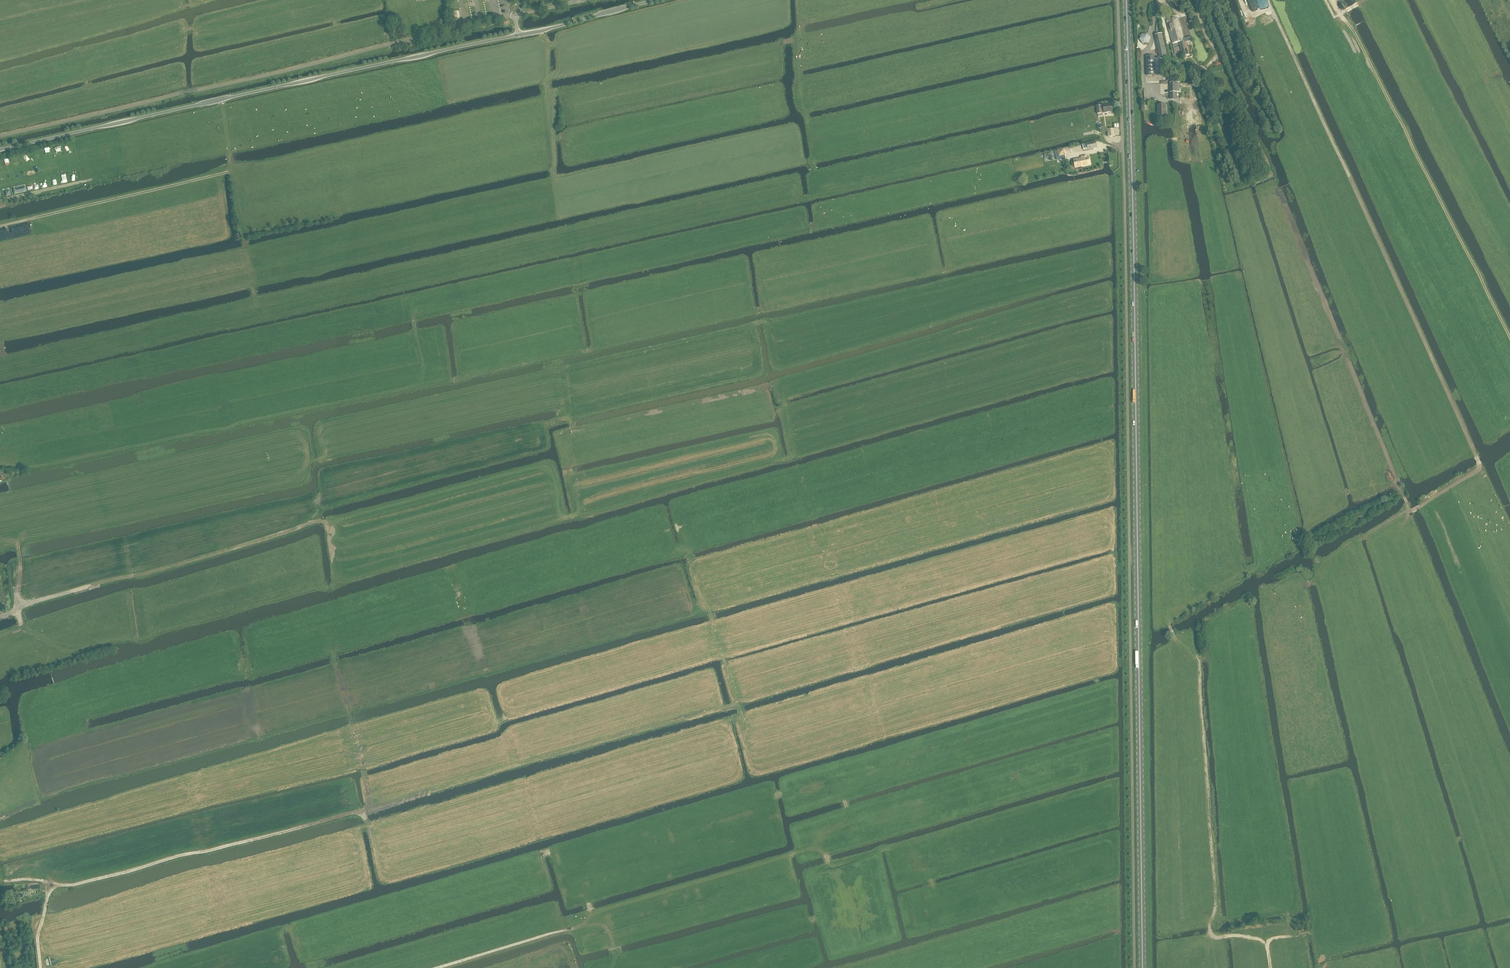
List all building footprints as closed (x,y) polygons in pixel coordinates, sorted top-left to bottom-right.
[(1190,37),(1183,39),(1178,19),(1167,22),(1172,44),(1179,43),(1185,41),(1186,42),(1191,41),(1190,37)] [(1149,44),(1151,39),(1148,34),(1142,35),(1139,40),(1143,45),(1149,44)] [(1160,57),(1167,56),(1162,34),(1155,36),(1160,57)] [(1190,56),(1186,42),(1185,41),(1179,43),(1183,58),(1190,56)] [(1147,76),(1155,76),(1154,57),(1146,57),(1147,76)] [(1156,76),(1163,76),(1163,59),(1155,60),(1156,76)] [(1177,83),(1170,83),(1170,93),(1170,96),(1176,96),(1176,93),(1177,93),(1180,93),(1180,83),(1177,83)] [(1112,113),(1113,113),(1112,105),(1111,105),(1104,106),(1104,113),(1109,113),(1109,114),(1111,113),(1112,113)] [(1166,117),(1166,106),(1158,106),(1158,112),(1159,113),(1159,118),(1161,119),(1165,119),(1166,118),(1166,117)] [(1066,156),(1064,149),(1057,150),(1059,157),(1065,156),(1066,156)] [(1072,162),(1072,163),(1072,166),(1073,167),(1074,167),(1076,167),(1090,164),(1089,157),(1074,160),(1074,161),(1073,161),(1072,162)]
